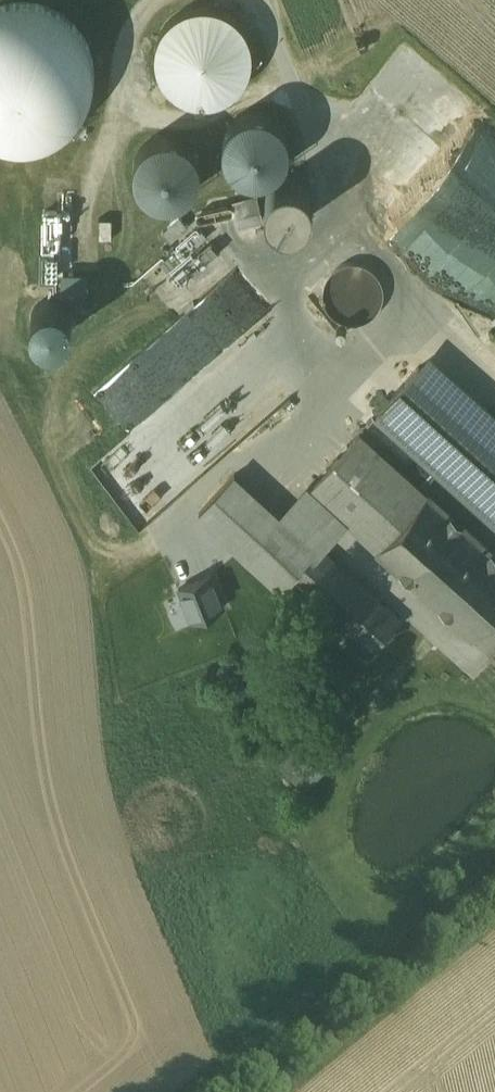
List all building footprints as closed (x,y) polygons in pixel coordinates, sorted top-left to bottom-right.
[(14,139),(40,138),(64,127),(81,107),(89,83),(88,57),(77,34),(57,17),(33,8),(7,10),(0,13),(0,134),(14,139)] [(169,81),(183,92),(199,97),(216,96),(232,88),(243,75),(249,58),(247,41),(239,26),(226,14),(210,9),(192,10),(177,18),(166,31),(160,48),(162,65),(169,81)] [(227,157),(235,167),(246,174),(259,176),(271,172),(282,165),(288,154),(290,141),(287,128),(279,118),(268,111),(255,109),(243,113),(232,121),(226,132),(224,145),(227,157)] [(138,181),(146,192),(157,198),(170,200),(182,197),(192,189),(199,178),(201,165),(198,153),(190,142),(179,136),(166,134),(153,137),(143,145),(136,156),(134,169),(138,181)] [(269,213),(276,219),(284,223),(294,223),(302,220),(309,214),(313,205),(313,196),(310,187),(303,180),(295,177),(286,176),(277,180),(270,186),(266,195),(266,204),(269,213)] [(257,196),(231,201),(236,223),(261,217),(257,196)] [(50,267),(67,267),(69,211),(51,211),(50,267)] [(180,216),(163,231),(171,241),(189,226),(180,216)] [(201,228),(161,262),(168,270),(204,239),(208,236),(201,228)] [(212,241),(172,275),(181,286),(221,251),(212,241)] [(324,302),(330,313),(339,321),(351,325),(363,324),(374,318),(382,309),(386,297),(385,285),(379,274),(370,266),(358,263),(346,264),(335,269),(327,279),(323,290),(324,302)] [(199,384),(199,370),(274,305),(274,296),(247,264),(233,276),(229,276),(137,355),(157,378),(167,378),(163,382),(167,386),(167,396),(172,391),(172,378),(184,378),(198,366),(198,386),(199,384)] [(36,332),(67,341),(78,305),(47,296),(36,332)] [(292,372),(227,342),(217,363),(229,369),(220,388),(240,398),(231,416),(265,432),(292,372)] [(431,355),(379,413),(494,518),(494,413),(431,355)] [(377,550),(428,493),(359,433),(310,490),(377,550)] [(317,549),(235,475),(200,513),(217,529),(282,588),(293,576),(292,576),(317,549)] [(428,493),(377,550),(474,637),(494,615),(494,553),(428,493)] [(317,549),(292,576),(293,576),(372,647),(401,619),(320,546),(317,549)] [(211,576),(180,589),(192,618),(223,605),(211,576)]
